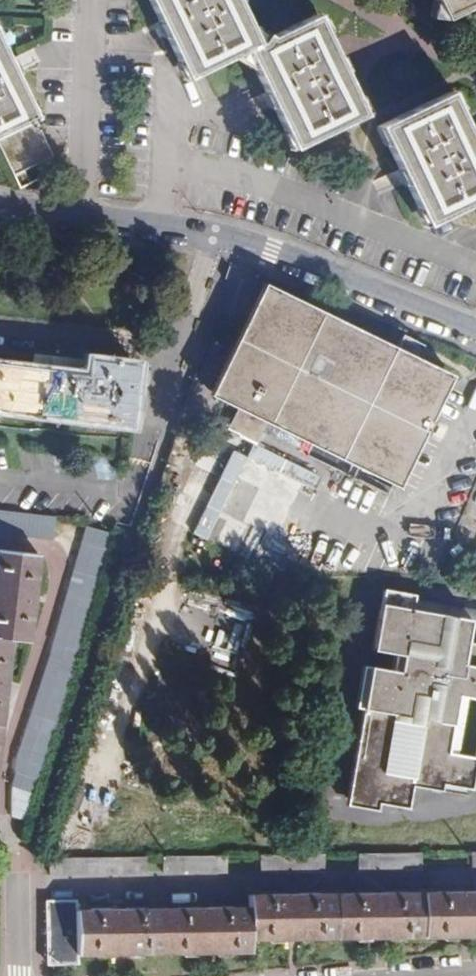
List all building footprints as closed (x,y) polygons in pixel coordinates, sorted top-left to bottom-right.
[(249,50),(259,45),(238,0),(152,0),(190,78),(249,50)] [(448,21),(475,7),(475,0),(438,0),(448,21)] [(259,45),(249,50),(296,150),(365,116),(318,18),(259,45)] [(33,185),(26,171),(54,157),(0,42),(0,144),(22,191),(33,185)] [(475,202),(475,141),(454,94),(383,127),(428,225),(475,202)] [(207,422),(158,522),(257,570),(306,470),(250,443),(261,420),(389,482),(441,376),(259,287),(207,393),(246,412),(235,435),(207,422)] [(127,428),(135,367),(87,361),(84,386),(0,375),(0,412),(127,428)] [(307,461),(311,453),(266,429),(262,437),(307,461)] [(7,535),(10,514),(0,513),(0,534),(7,535)] [(7,535),(22,537),(25,516),(10,514),(7,535)] [(22,537),(37,539),(40,518),(25,516),(22,537)] [(52,541),(55,519),(40,518),(37,539),(52,541)] [(108,551),(111,536),(86,529),(82,543),(108,551)] [(104,565),(108,551),(82,543),(78,557),(104,565)] [(11,642),(29,644),(39,557),(0,552),(0,640),(11,642)] [(100,578),(104,565),(78,557),(75,569),(100,578)] [(97,592),(100,578),(75,569),(71,584),(97,592)] [(93,605),(97,592),(71,584),(67,597),(93,605)] [(467,631),(475,632),(475,624),(411,612),(414,597),(385,593),(382,616),(431,624),(467,631)] [(89,620),(93,605),(67,597),(63,612),(89,620)] [(84,636),(89,620),(63,612),(58,628),(84,636)] [(464,645),(467,631),(431,624),(382,616),(374,653),(404,658),(398,686),(370,681),(349,801),(407,811),(413,780),(385,775),(393,726),(421,731),(415,780),(472,791),(475,765),(475,762),(449,757),(459,697),(475,699),(475,647),(464,645)] [(80,652),(84,636),(58,628),(54,644),(80,652)] [(467,631),(464,645),(475,647),(475,632),(467,631)] [(1,728),(11,642),(0,640),(0,728),(1,728)] [(75,665),(80,652),(54,644),(49,657),(75,665)] [(49,657),(45,672),(71,679),(75,665),(49,657)] [(41,685),(66,692),(71,679),(45,672),(41,685)] [(36,701),(61,709),(66,692),(41,685),(36,701)] [(28,729),(52,738),(56,724),(32,715),(28,729)] [(23,743),(47,752),(52,738),(28,729),(23,743)] [(19,756),(43,765),(47,752),(23,743),(19,756)] [(17,771),(39,778),(43,765),(19,756),(17,771)] [(14,786),(34,793),(39,778),(17,771),(14,786)] [(11,817),(25,821),(34,793),(14,786),(11,817)] [(379,872),(379,856),(369,857),(369,873),(379,872)] [(390,872),(390,856),(379,856),(379,872),(390,872)] [(400,872),(400,856),(390,856),(390,872),(400,872)] [(411,872),(410,856),(400,856),(400,872),(411,872)] [(420,872),(420,856),(410,856),(411,872),(420,872)] [(281,873),(281,857),(270,858),(271,873),(281,873)] [(292,873),(291,857),(281,857),(281,873),(292,873)] [(302,873),(302,857),(291,857),(292,873),(302,873)] [(313,873),(312,857),(302,857),(302,873),(313,873)] [(323,873),(322,857),(312,857),(313,873),(323,873)] [(369,873),(369,857),(358,857),(358,873),(369,873)] [(215,875),(214,858),(203,859),(204,875),(215,875)] [(225,874),(225,858),(214,858),(215,875),(225,874)] [(271,873),(270,858),(259,858),(260,873),(271,873)] [(81,860),(81,876),(91,876),(90,859),(81,860)] [(90,859),(91,876),(102,876),(101,859),(90,859)] [(101,859),(102,876),(112,876),(112,859),(101,859)] [(112,859),(112,876),(144,876),(144,859),(112,859)] [(173,875),(173,859),(161,859),(162,875),(173,875)] [(183,875),(182,859),(173,859),(173,875),(183,875)] [(194,875),(193,859),(182,859),(183,875),(194,875)] [(204,875),(203,859),(193,859),(194,875),(204,875)] [(59,860),(49,860),(50,876),(60,876),(59,860)] [(59,860),(60,876),(71,876),(70,860),(59,860)] [(70,860),(71,876),(81,876),(81,860),(70,860)] [(424,896),(337,897),(337,940),(424,939),(424,896)] [(424,896),(424,939),(475,938),(475,896),(424,896)] [(250,898),(250,911),(250,941),(337,940),(337,897),(250,898)] [(250,911),(163,912),(163,955),(250,955),(250,941),(250,911)] [(163,912),(75,913),(75,956),(163,955),(163,912)]
